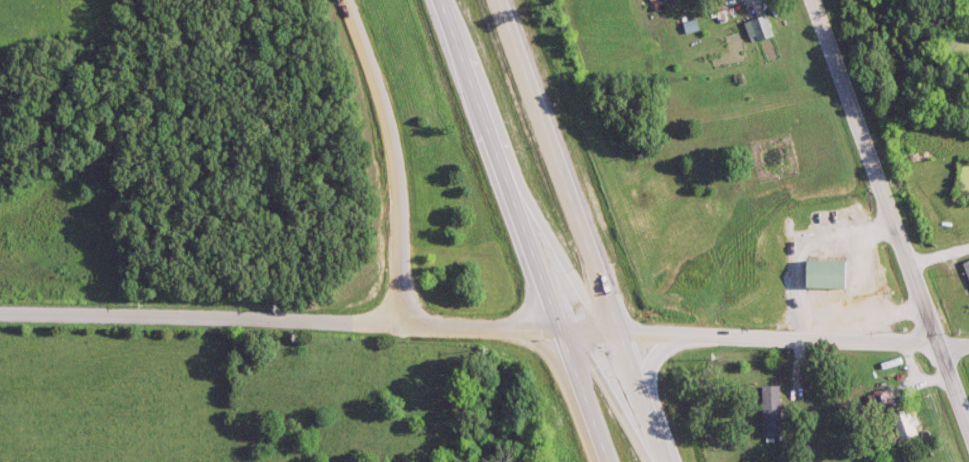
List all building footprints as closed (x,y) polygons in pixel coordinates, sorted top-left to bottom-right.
[(750,44),(774,36),(766,14),(742,23),(750,44)] [(681,24),(685,34),(698,30),(695,19),(681,24)] [(846,262),(799,262),(799,289),(846,289),(846,262)] [(779,387),(760,387),(760,437),(779,437),(779,387)] [(893,407),(890,390),(865,395),(868,412),(893,407)] [(898,442),(919,435),(909,407),(888,414),(898,442)]
